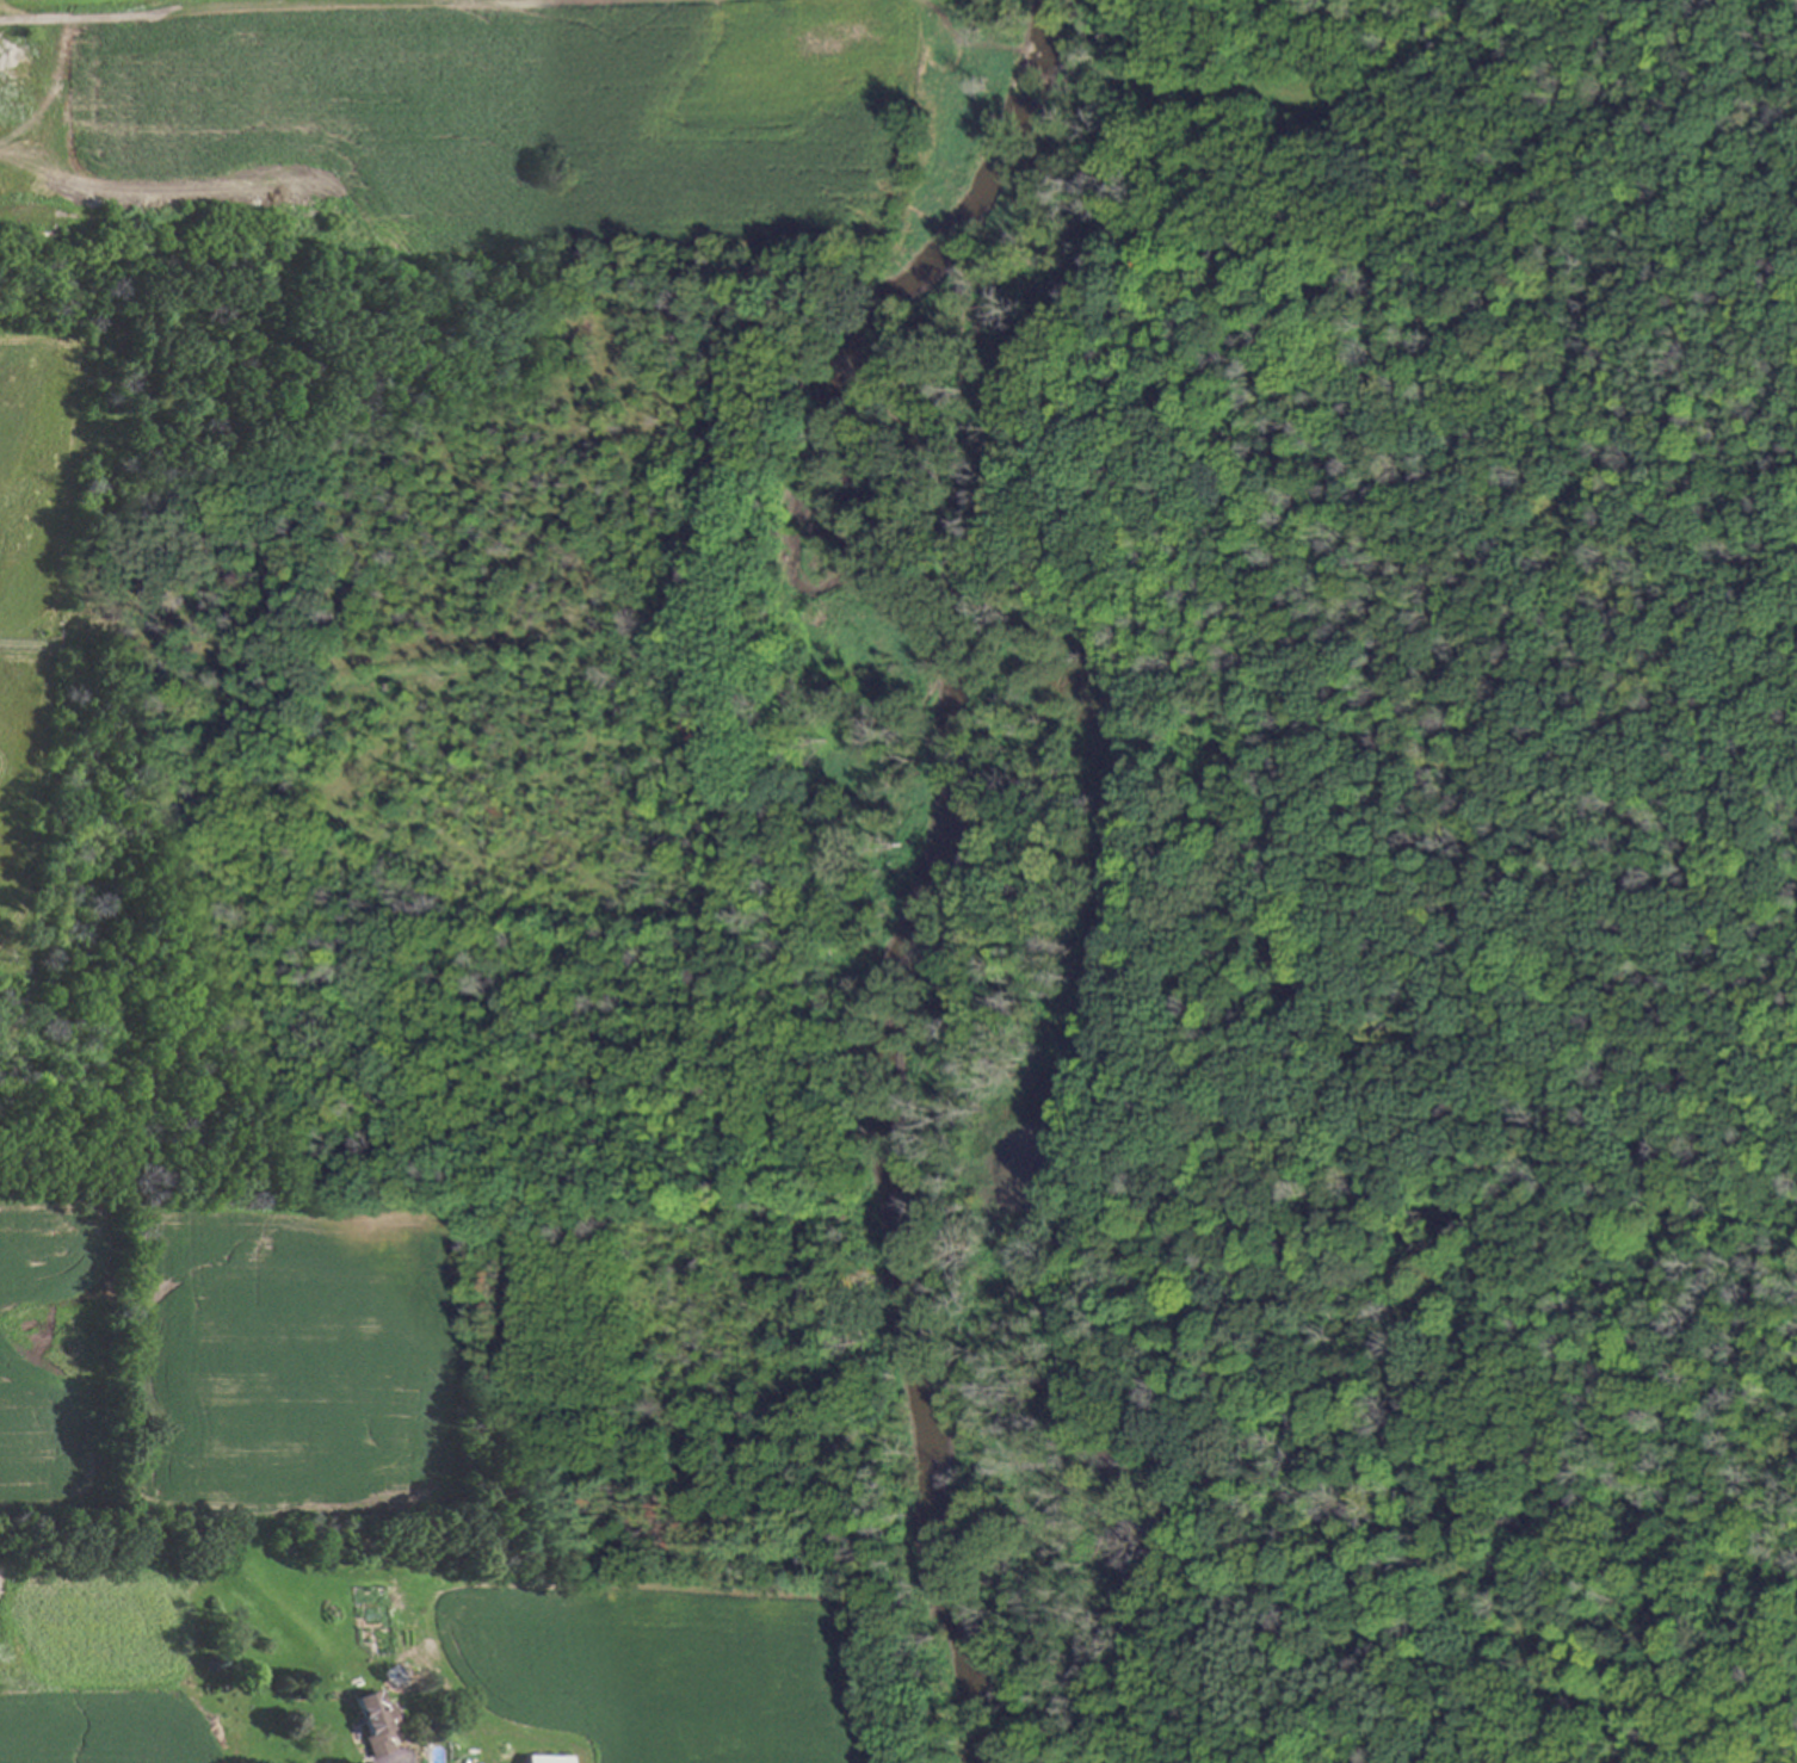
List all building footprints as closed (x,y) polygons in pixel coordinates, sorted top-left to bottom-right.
[(367,1758),(389,1750),(382,1730),(396,1726),(388,1701),(379,1704),(374,1689),(347,1697),(367,1758)]
